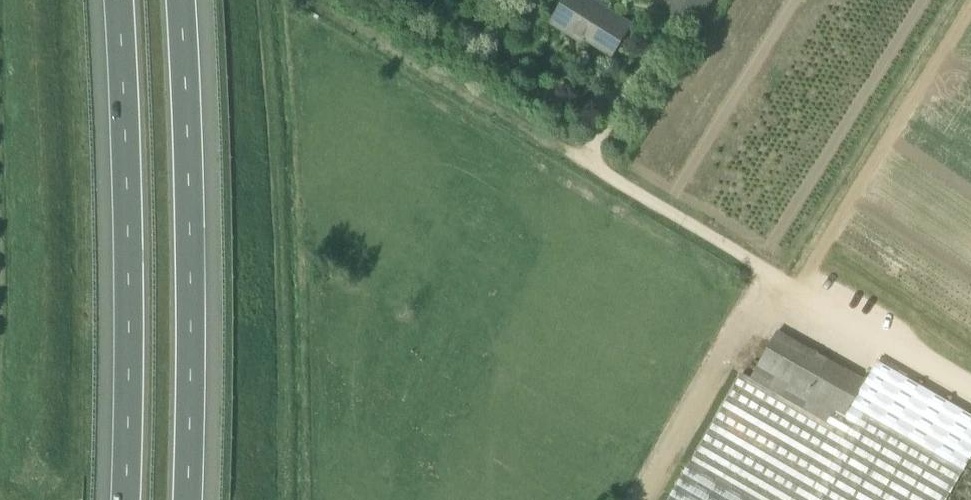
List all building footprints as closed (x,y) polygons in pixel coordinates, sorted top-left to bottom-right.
[(550,23),(578,41),(581,37),(612,57),(632,25),(608,10),(611,4),(605,0),(564,0),(560,6),(550,23)] [(657,8),(691,30),(710,0),(662,0),(657,8)] [(757,367),(845,416),(865,381),(777,331),(757,367)] [(757,367),(750,380),(739,374),(667,499),(947,499),(970,458),(970,415),(878,361),(868,379),(865,381),(845,416),(757,367)]
